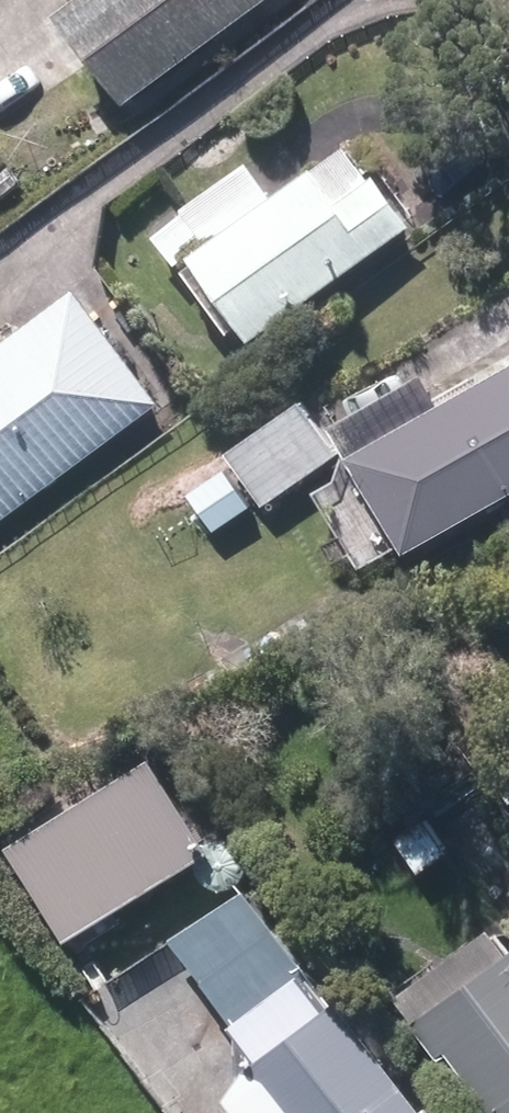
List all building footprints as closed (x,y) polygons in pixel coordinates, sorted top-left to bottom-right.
[(134,95),(263,0),(69,0),(65,3),(134,95)] [(194,249),(256,336),(415,222),(379,172),(343,198),(318,162),(194,249)] [(163,398),(78,284),(0,342),(0,517),(163,398)] [(408,549),(508,492),(508,366),(353,453),(408,549)] [(227,451),(264,503),(342,451),(305,397),(227,451)] [(508,799),(508,745),(484,763),(508,799)] [(9,841),(69,938),(215,848),(155,751),(9,841)] [(396,836),(419,872),(451,852),(428,816),(396,836)] [(344,993),(334,1001),(304,960),(302,961),(248,887),(174,936),(234,1017),(238,1014),(266,1052),(250,1063),(233,1092),(250,1112),(433,1112),(344,993)] [(497,1112),(508,1112),(508,948),(411,1017),(441,1058),(453,1050),(497,1112)]
